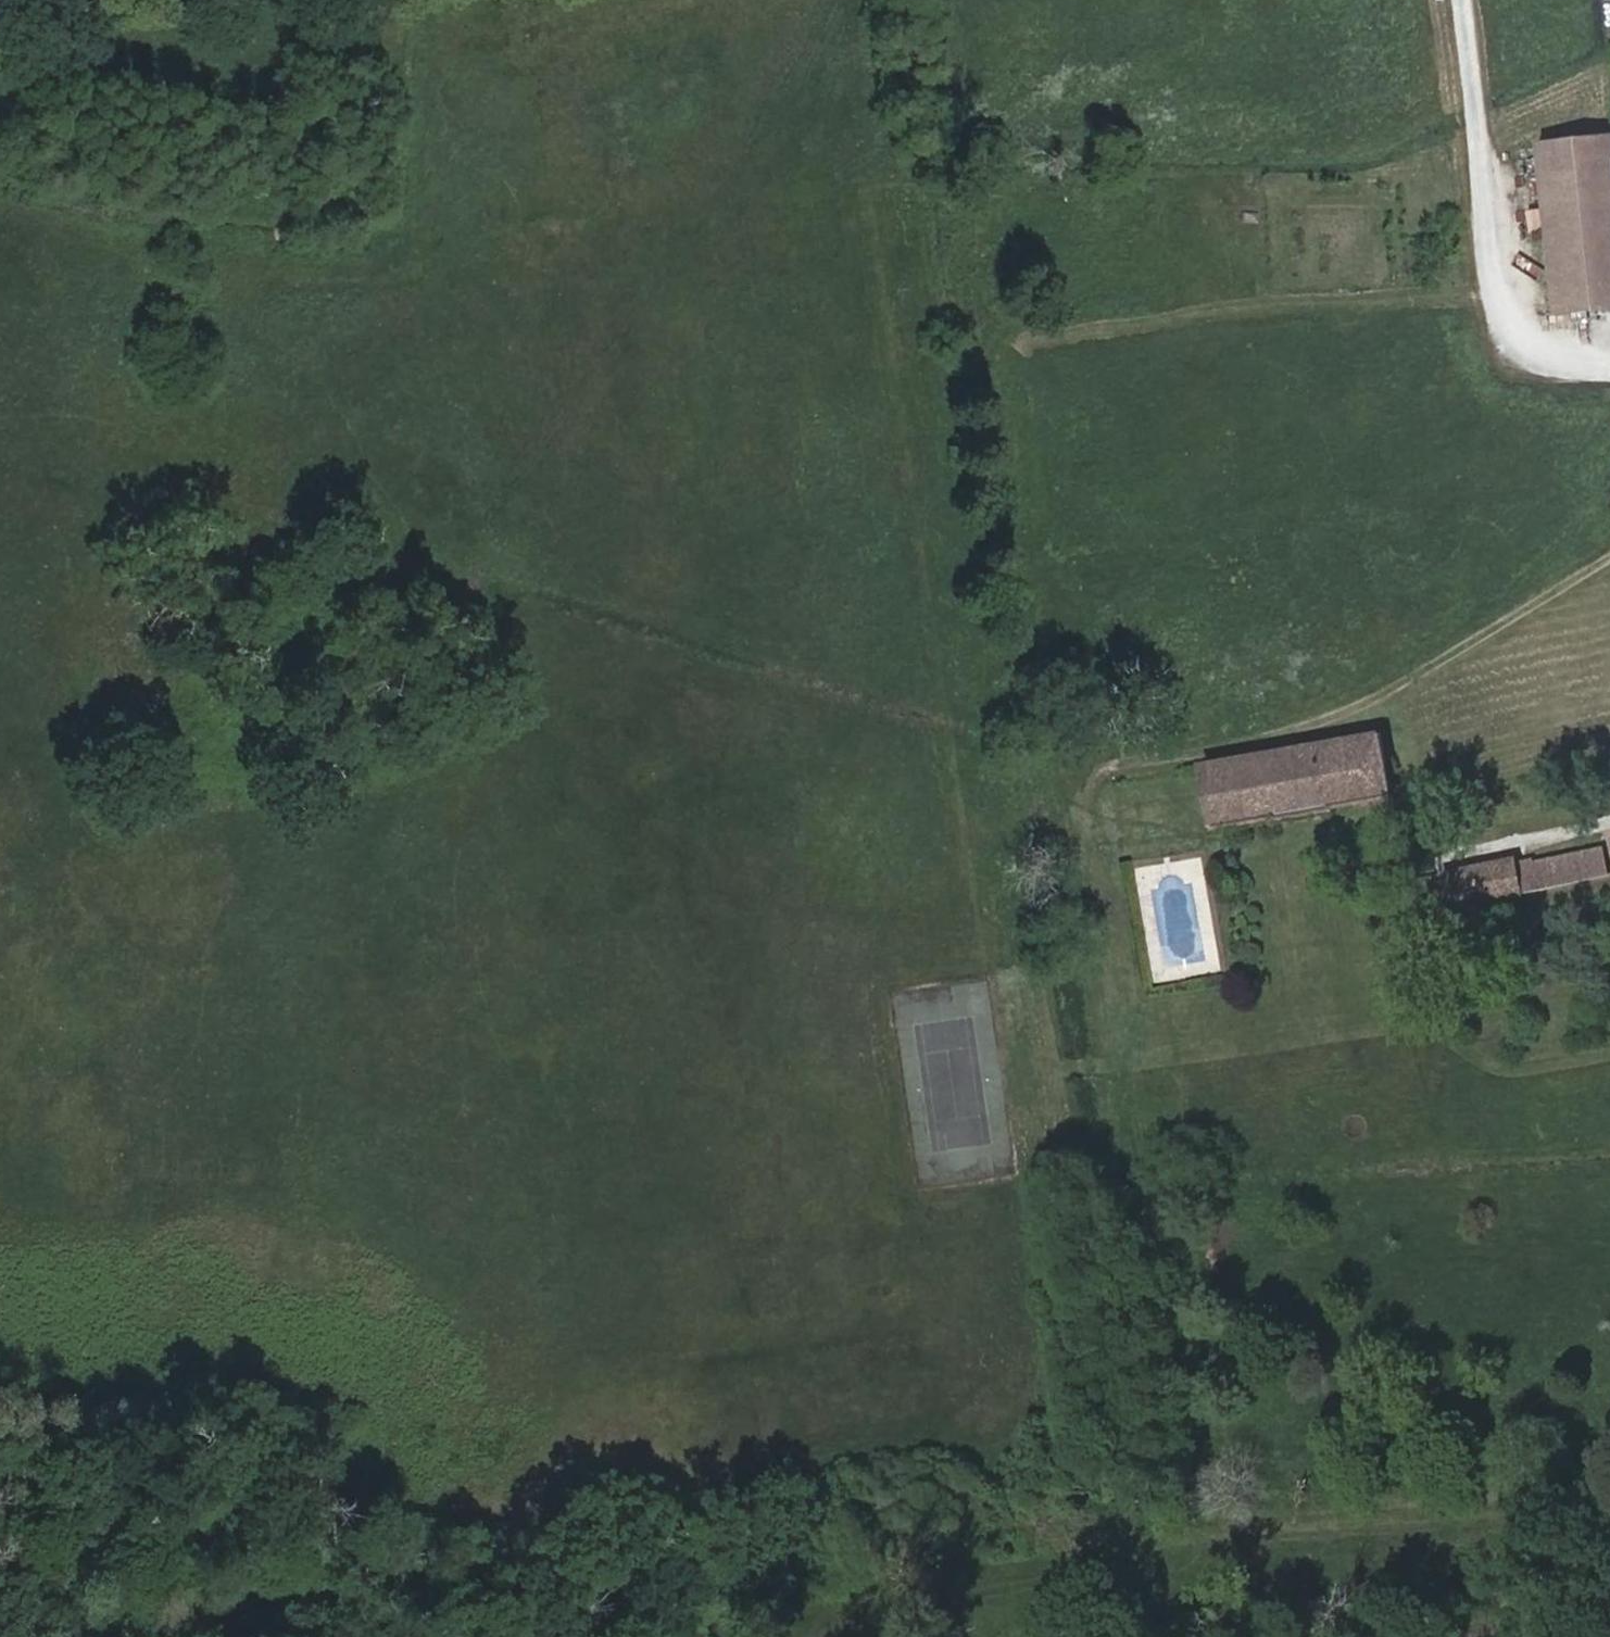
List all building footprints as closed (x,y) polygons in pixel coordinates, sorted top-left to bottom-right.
[(1540,145),(1557,315),(1609,310),(1609,137),(1540,145)] [(1336,810),(1394,797),(1382,734),(1200,768),(1211,833),(1272,821),(1273,825),(1336,813),(1336,810)] [(1513,867),(1519,896),(1606,877),(1600,849),(1513,867)] [(1519,896),(1513,867),(1512,860),(1443,874),(1450,911),(1519,896)]
